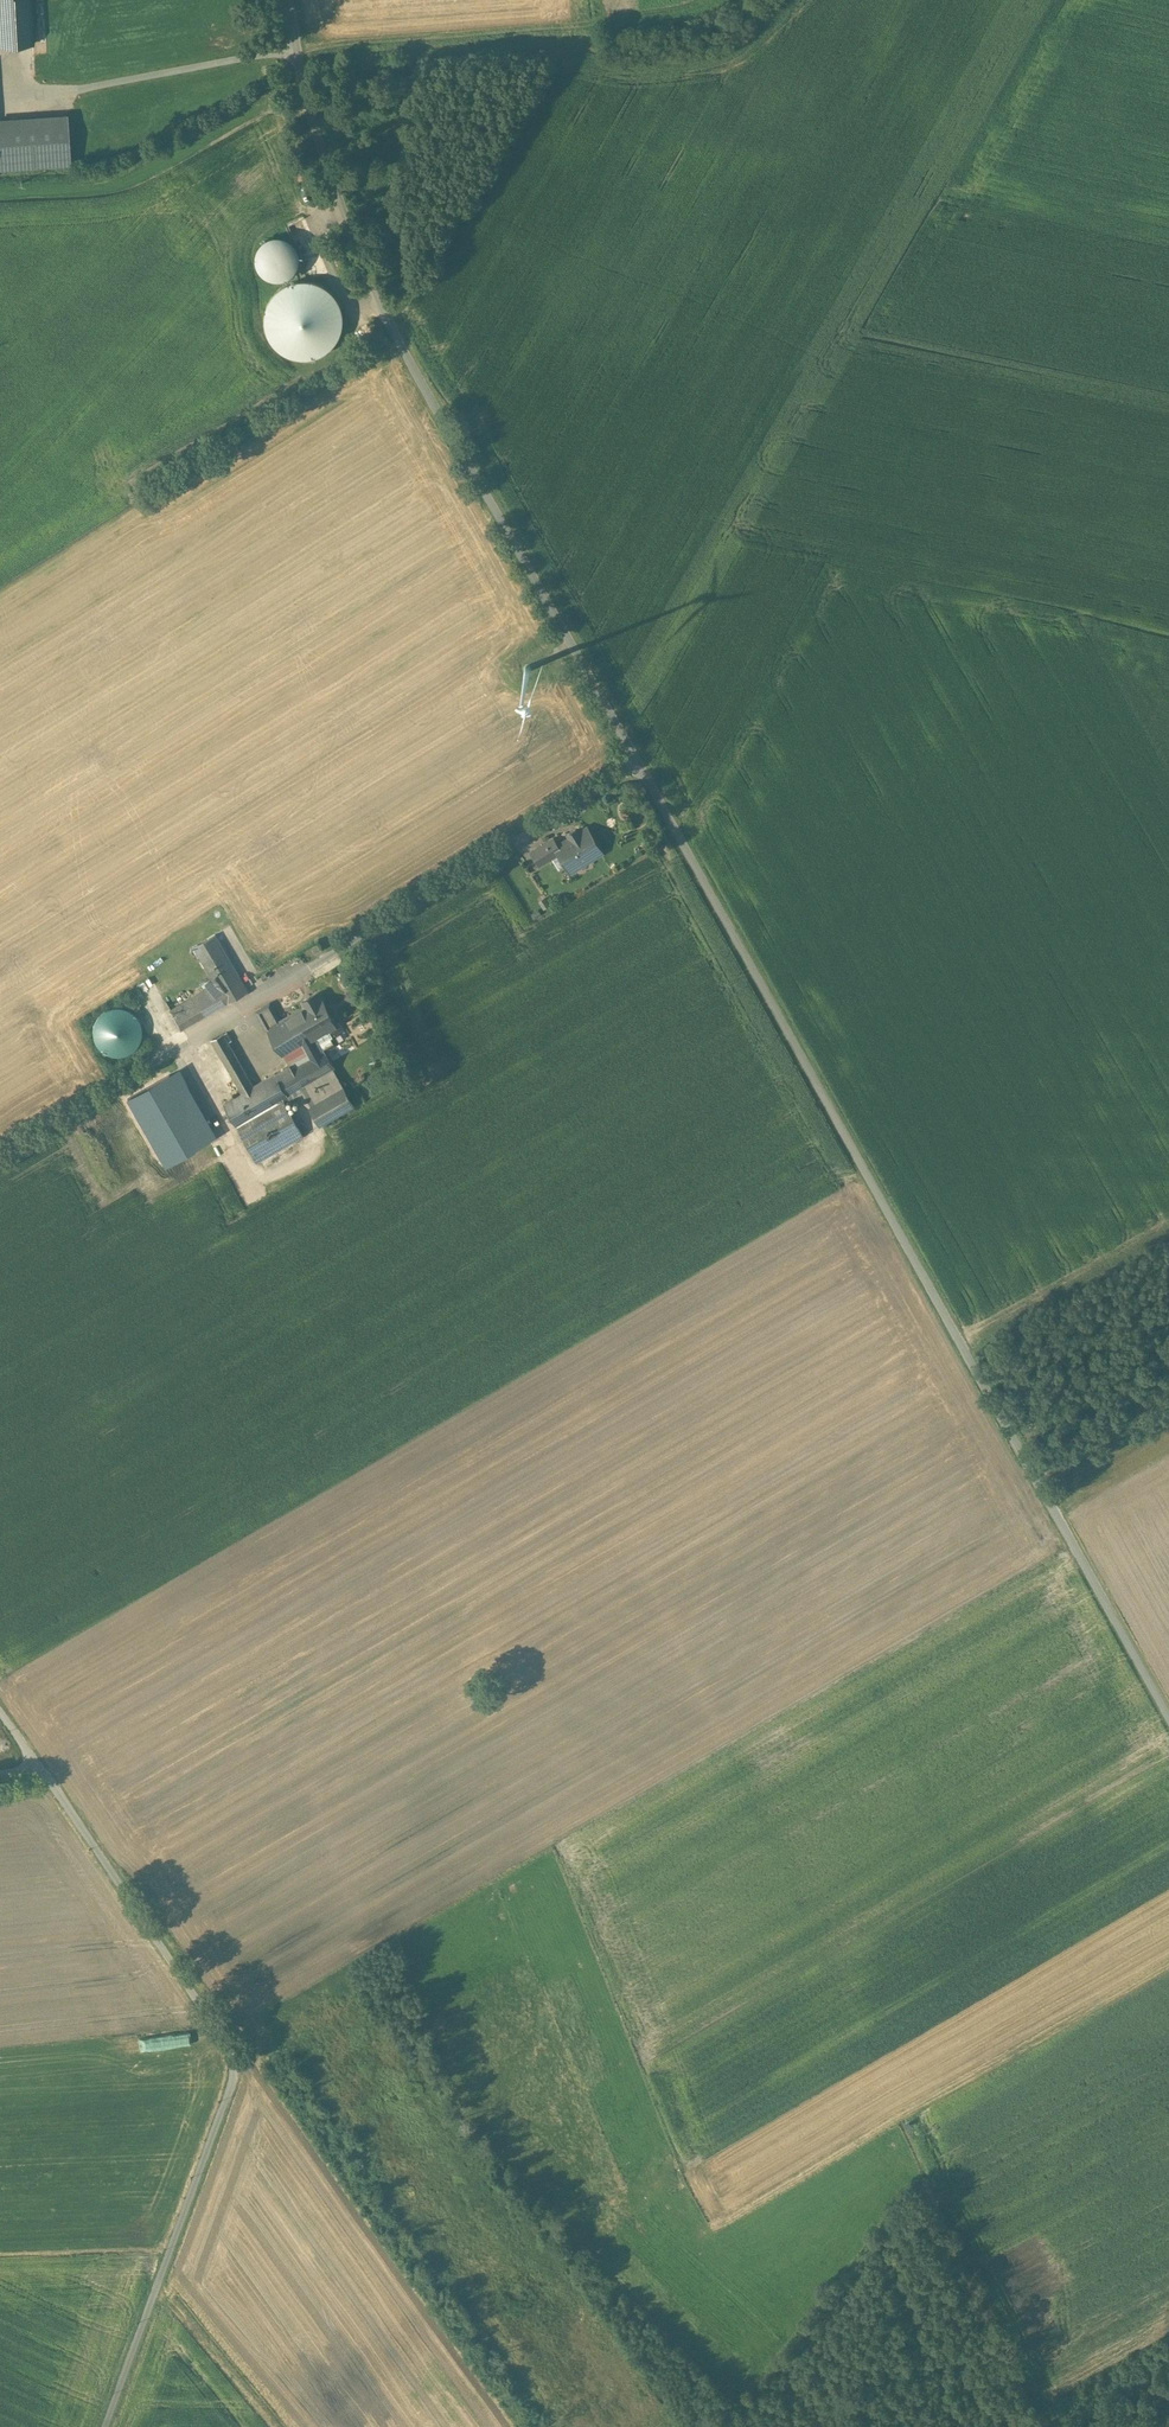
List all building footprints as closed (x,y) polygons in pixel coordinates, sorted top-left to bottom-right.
[(32,43),(30,0),(0,0),(0,45),(32,43)] [(289,91),(282,93),(285,100),(291,97),(289,91)] [(0,121),(0,169),(69,164),(66,116),(0,121)] [(257,268),(261,273),(267,278),(274,280),(281,280),(288,278),(293,274),(297,268),(299,262),(299,255),(297,249),(293,243),(288,239),(282,237),(275,237),(268,239),(262,242),(258,248),(256,254),(256,261),(257,268)] [(266,332),(270,341),(277,348),(284,354),(293,358),(303,359),(312,358),(321,355),(329,349),(336,342),(340,333),(342,324),(342,315),(340,307),(336,299),(331,292),(324,287),(316,283),(308,281),(299,281),(289,284),(281,288),(273,295),(268,303),(265,313),(264,322),(266,332)] [(557,845),(556,846),(560,852),(572,872),(601,853),(585,827),(557,845)] [(553,838),(531,852),(539,865),(560,852),(556,846),(557,845),(553,838)] [(248,990),(216,934),(194,947),(215,983),(226,1003),(248,990)] [(317,943),(312,946),(315,953),(321,949),(317,943)] [(215,983),(170,1009),(166,1001),(165,1002),(182,1030),(183,1029),(182,1029),(226,1003),(215,983)] [(279,1020),(267,1027),(268,1028),(283,1054),(284,1054),(336,1024),(331,1014),(332,1014),(333,1010),(331,1007),(327,1006),(326,1006),(321,997),(320,997),(318,992),(301,1002),(303,1006),(279,1020)] [(279,1020),(269,1003),(257,1010),(267,1029),(268,1028),(267,1027),(279,1020)] [(95,1041),(99,1047),(105,1052),(112,1055),(119,1055),(127,1053),(133,1049),(138,1044),(141,1037),(141,1029),(139,1021),(134,1014),(127,1009),(120,1007),(111,1007),(105,1010),(99,1015),(95,1020),(93,1027),(93,1034),(95,1041)] [(336,1024),(284,1054),(289,1064),(275,1072),(290,1098),(303,1090),(301,1087),(333,1068),(335,1067),(324,1050),(337,1043),(333,1036),(338,1033),(339,1029),(336,1024)] [(253,1085),(223,1033),(212,1040),(242,1093),(224,1103),(257,1161),(303,1135),(284,1101),(290,1098),(275,1072),(253,1085)] [(333,1068),(301,1087),(303,1090),(312,1106),(344,1087),(333,1068)] [(312,1106),(311,1107),(320,1123),(353,1103),(344,1087),(312,1106)]
